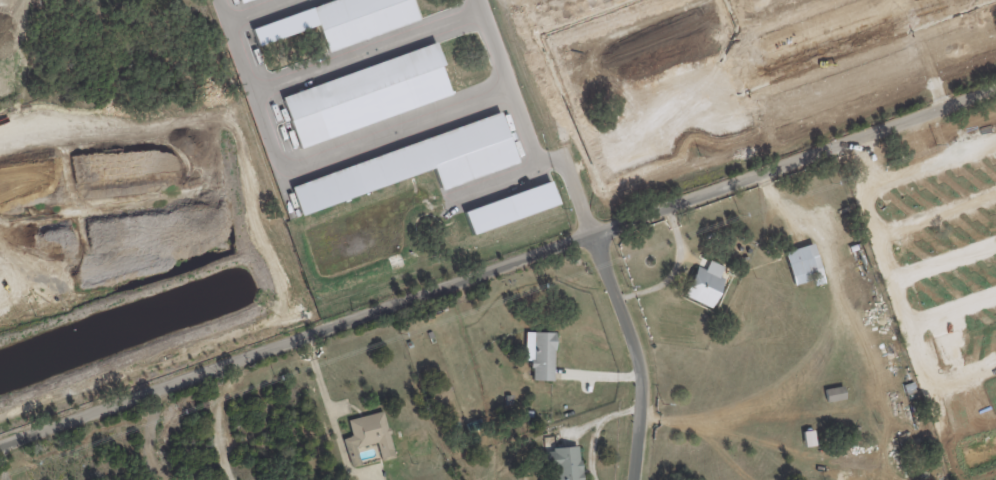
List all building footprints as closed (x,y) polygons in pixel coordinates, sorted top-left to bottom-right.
[(412,0),(332,0),(250,25),(257,45),(319,26),(327,50),(418,22),(412,0)] [(282,93),(297,145),(451,98),(441,65),(443,65),(438,45),(282,93)] [(440,188),(517,164),(503,116),(289,181),(299,212),(434,171),(440,188)] [(463,209),(470,233),(558,205),(550,182),(463,209)] [(783,252),(794,285),(823,276),(812,243),(783,252)] [(683,295),(711,307),(724,278),(719,277),(724,266),(710,260),(705,269),(697,266),(683,295)] [(531,380),(553,380),(554,332),(525,332),(524,360),(531,360),(531,380)] [(826,402),(845,399),(843,386),(824,389),(826,402)] [(348,419),(352,436),(343,438),(346,450),(376,442),(380,458),(394,454),(383,411),(348,419)] [(805,447),(815,445),(813,430),(802,431),(805,447)] [(552,479),(581,479),(578,446),(549,449),(552,479)]
